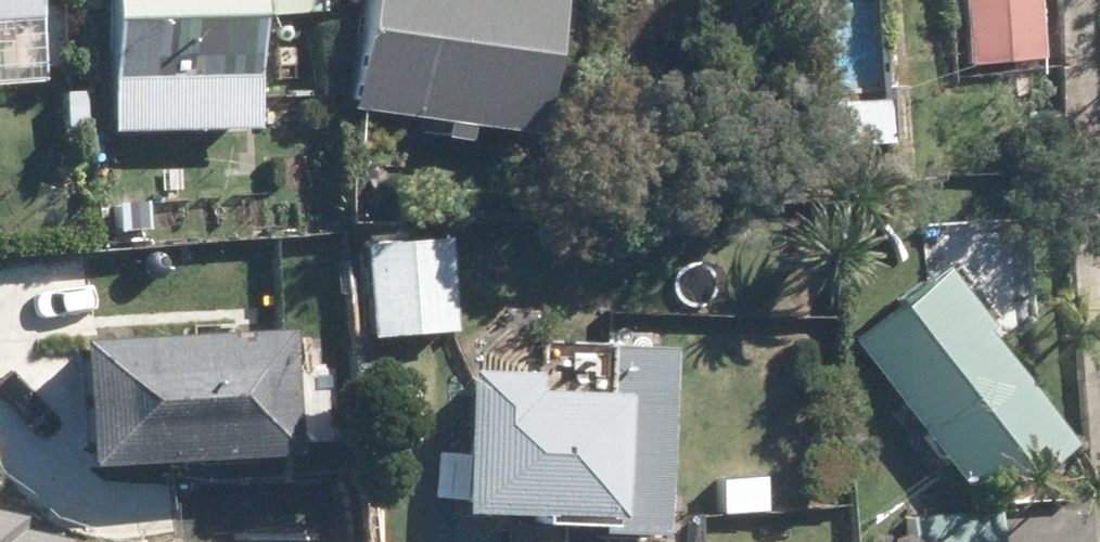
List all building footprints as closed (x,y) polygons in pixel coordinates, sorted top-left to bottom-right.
[(45,81),(42,0),(0,0),(0,83),(45,81)] [(112,127),(263,126),(261,0),(112,0),(112,127)] [(327,0),(273,0),(273,16),(328,13),(327,0)] [(357,105),(546,130),(563,0),(371,0),(357,105)] [(973,66),(1047,60),(1041,0),(966,0),(973,66)] [(896,102),(839,103),(842,148),(898,145),(896,102)] [(151,203),(103,205),(104,231),(152,228),(151,203)] [(456,237),(365,242),(370,335),(461,330),(456,237)] [(990,333),(999,327),(952,268),(899,306),(904,312),(860,345),(979,498),(1029,460),(1039,473),(1077,445),(990,333)] [(295,326),(84,336),(89,463),(302,452),(295,326)] [(479,367),(473,512),(547,514),(547,522),(616,525),(618,535),(671,536),(680,347),(612,344),(610,389),(545,388),(545,370),(479,367)] [(912,516),(914,541),(1002,541),(999,508),(912,516)]
